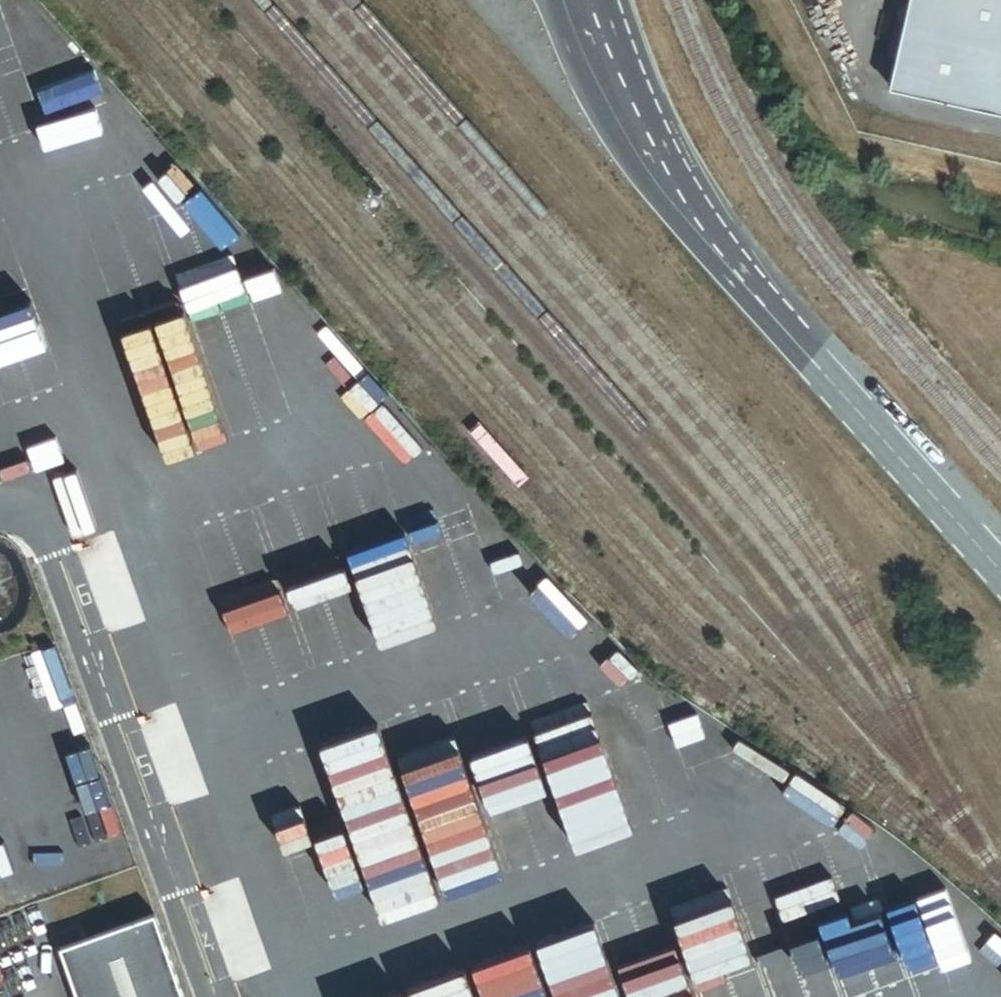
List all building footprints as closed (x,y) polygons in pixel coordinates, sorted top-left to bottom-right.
[(152,922),(58,955),(73,996),(179,996),(152,922)]
